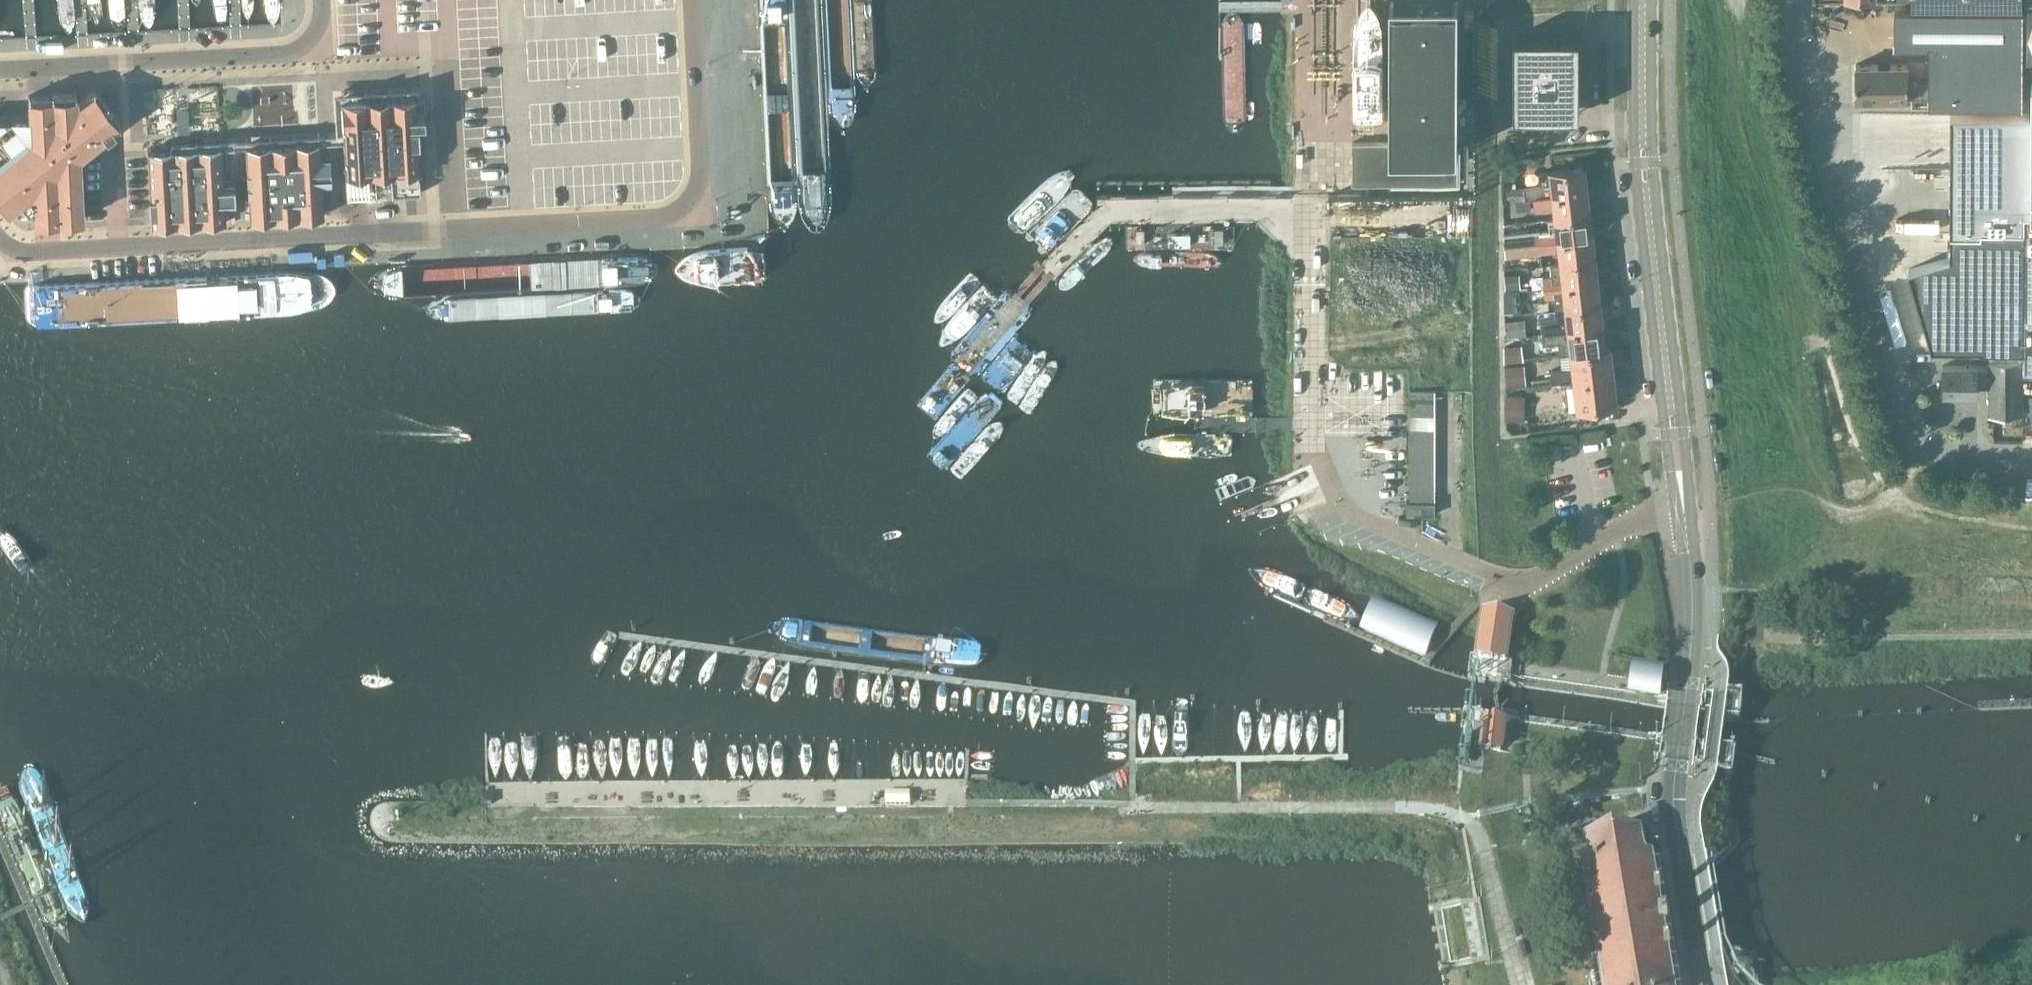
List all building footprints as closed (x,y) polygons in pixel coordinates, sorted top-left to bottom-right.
[(1457,184),(1458,0),(1390,0),(1389,142),(1351,142),(1351,184),(1457,184)] [(1373,28),(1386,27),(1385,5),(1372,5),(1373,28)] [(1929,42),(1928,80),(1928,97),(1928,101),(2022,102),(2022,7),(1894,7),(1894,42),(1929,42)] [(1328,83),(1344,82),(1342,28),(1326,28),(1328,83)] [(1516,36),(1516,114),(1546,114),(1577,114),(1577,70),(1577,36),(1516,36)] [(1908,97),(1928,97),(1928,80),(1908,80),(1908,63),(1856,63),(1856,97),(1908,97)] [(2031,78),(2030,112),(1950,112),(1949,256),(1908,268),(1931,347),(1979,347),(1980,349),(1988,349),(2023,349),(2023,358),(2023,366),(2031,366),(2031,78)] [(29,114),(29,128),(0,129),(0,193),(18,217),(31,207),(33,207),(34,221),(82,218),(79,153),(105,133),(106,134),(114,128),(113,126),(119,122),(106,105),(94,89),(76,102),(76,93),(28,95),(29,114)] [(346,197),(420,193),(417,132),(425,132),(424,111),(416,112),(415,95),(341,99),(343,140),(346,197)] [(29,128),(29,114),(0,115),(0,129),(29,128)] [(1844,134),(1848,150),(1880,143),(1877,127),(1844,134)] [(175,149),(147,150),(151,224),(225,220),(225,214),(224,203),(233,202),(235,202),(234,181),(223,182),(221,146),(192,148),(192,141),(175,141),(175,149)] [(320,157),(319,141),(282,143),(245,145),(249,219),(286,217),(323,215),(321,182),(329,181),(329,182),(331,182),(329,156),(328,156),(328,157),(320,157)] [(1534,196),(1585,189),(1582,167),(1551,171),(1539,173),(1540,184),(1524,186),(1525,198),(1534,197),(1534,196)] [(1507,188),(1506,188),(1507,200),(1524,198),(1523,186),(1507,188)] [(1588,212),(1585,189),(1534,196),(1534,197),(1535,207),(1549,206),(1549,200),(1555,199),(1557,216),(1588,212)] [(1531,209),(1529,198),(1515,200),(1516,210),(1531,209)] [(225,214),(234,213),(233,202),(224,203),(225,214)] [(1539,228),(1504,232),(1505,244),(1505,245),(1512,244),(1518,243),(1531,242),(1590,234),(1588,212),(1557,216),(1548,217),(1549,228),(1539,230),(1539,228)] [(1593,257),(1590,234),(1531,242),(1505,245),(1506,255),(1535,252),(1555,249),(1554,243),(1560,242),(1562,261),(1593,257)] [(0,284),(0,352),(539,325),(536,257),(0,284)] [(1593,257),(1562,261),(1550,262),(1551,274),(1543,275),(1545,285),(1596,279),(1593,257)] [(1504,274),(1505,290),(1520,288),(1519,273),(1504,274)] [(1545,285),(1543,286),(1545,297),(1554,296),(1556,306),(1567,305),(1598,302),(1596,279),(1545,285)] [(1521,290),(1503,290),(1504,313),(1521,313),(1521,290)] [(1567,305),(1556,306),(1554,306),(1556,318),(1540,319),(1541,331),(1601,324),(1598,302),(1567,305)] [(1524,318),(1504,320),(1506,336),(1506,337),(1526,335),(1526,334),(1524,318)] [(1601,324),(1541,331),(1542,342),(1558,341),(1559,353),(1573,352),(1604,348),(1604,347),(1601,324)] [(1521,344),(1504,346),(1504,349),(1504,361),(1504,362),(1523,360),(1522,344),(1521,344)] [(1561,368),(1550,370),(1552,381),(1576,378),(1611,373),(1608,347),(1604,348),(1573,352),(1574,367),(1561,368)] [(1941,364),(1941,390),(1975,391),(1975,386),(1988,386),(1988,412),(2020,412),(2020,372),(2020,358),(2023,358),(2023,349),(1988,349),(1988,358),(1988,364),(1941,364)] [(1524,364),(1504,366),(1504,369),(1506,387),(1526,385),(1526,383),(1524,364)] [(1615,402),(1611,373),(1576,378),(1576,379),(1579,406),(1615,402)] [(1410,403),(1435,403),(1435,391),(1410,391),(1410,403)] [(1524,394),(1504,394),(1504,395),(1505,418),(1505,420),(1524,420),(1524,394)] [(1410,403),(1410,415),(1435,415),(1435,403),(1410,403)] [(1410,415),(1410,428),(1435,428),(1435,415),(1410,415)] [(1435,428),(1410,428),(1410,440),(1435,440),(1435,428)] [(1435,440),(1410,440),(1410,452),(1435,452),(1435,440)] [(1410,452),(1410,464),(1435,464),(1435,452),(1410,452)] [(1410,464),(1410,476),(1435,476),(1435,464),(1410,464)] [(1410,476),(1410,489),(1435,489),(1435,476),(1410,476)] [(1435,501),(1435,489),(1410,489),(1410,501),(1435,501)] [(1435,501),(1410,501),(1407,501),(1407,514),(1435,514),(1435,501)] [(2003,586),(1986,587),(1987,599),(2004,598),(2003,586)] [(1374,605),(1363,629),(1424,656),(1434,632),(1374,605)] [(1478,659),(1505,662),(1511,619),(1484,615),(1478,659)] [(1635,692),(1653,695),(1656,676),(1638,674),(1635,692)] [(1484,730),(1482,746),(1500,749),(1503,724),(1490,722),(1489,731),(1484,730)] [(1649,861),(1642,862),(1638,839),(1589,848),(1592,871),(1577,874),(1592,958),(1600,957),(1605,984),(1670,984),(1665,954),(1670,953),(1669,948),(1664,949),(1661,928),(1668,927),(1666,919),(1659,920),(1656,899),(1661,898),(1660,893),(1655,894),(1649,861)]
